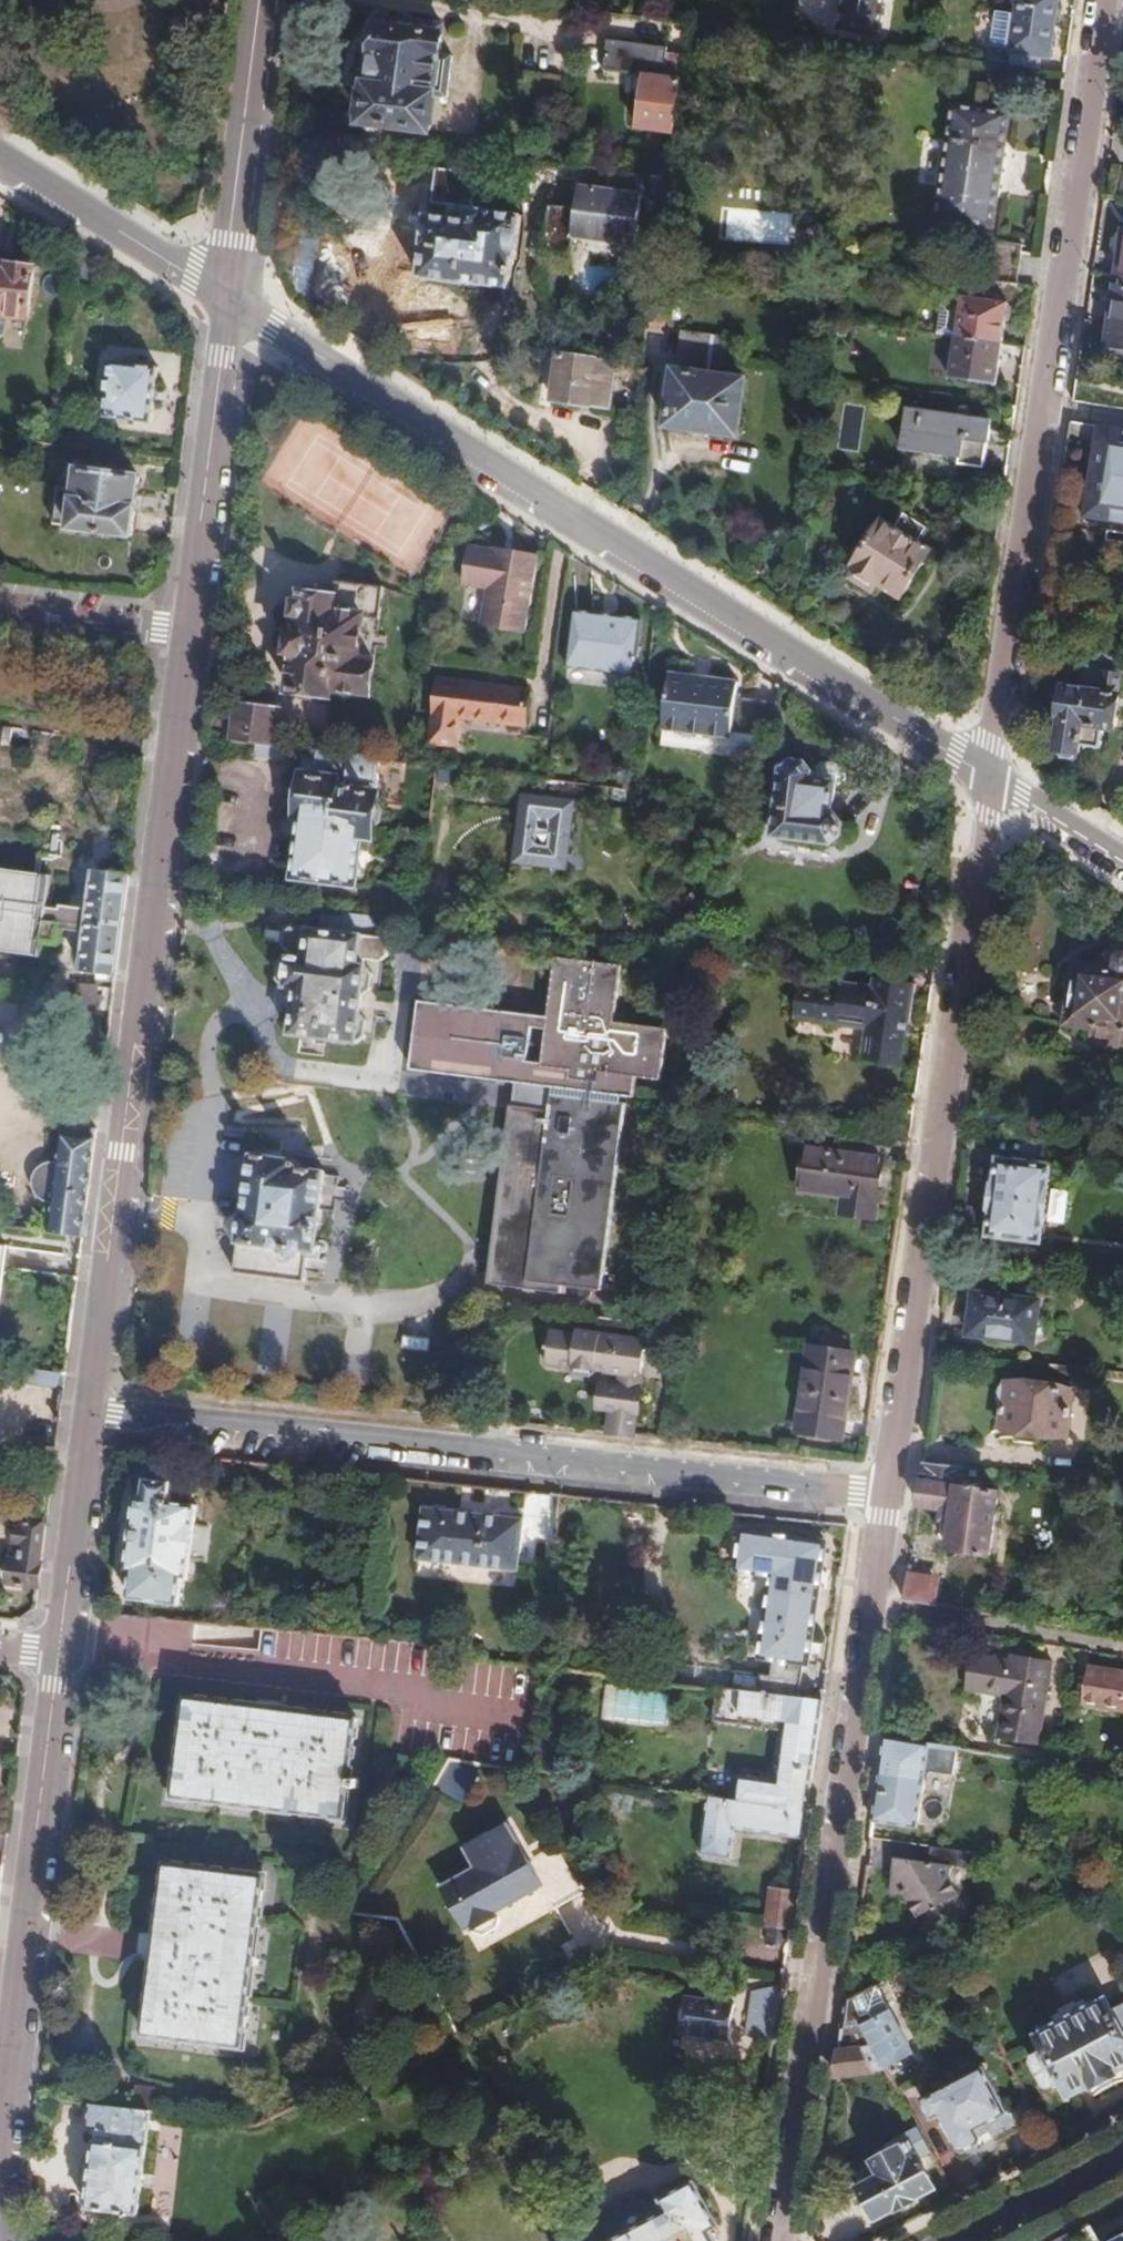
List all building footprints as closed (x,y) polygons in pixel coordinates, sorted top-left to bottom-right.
[(844,28),(881,33),(885,0),(847,0),(844,28)] [(1015,51),(1044,55),(1052,56),(1060,0),(1016,0),(1015,1),(1018,2),(1016,19),(1012,47),(1012,51),(1015,51)] [(992,45),(1012,47),(1016,19),(995,16),(992,45)] [(444,27),(415,23),(414,30),(381,25),(378,52),(366,51),(362,88),(373,89),(369,122),(432,130),(436,97),(448,98),(453,60),(442,59),(445,33),(444,33),(444,27)] [(678,133),(689,55),(671,53),(672,48),(611,39),(606,72),(648,77),(642,129),(678,133)] [(1013,65),(1042,69),(1044,55),(1015,51),(1013,65)] [(956,104),(938,219),(996,227),(1013,112),(956,104)] [(660,168),(673,170),(675,155),(661,153),(660,168)] [(437,166),(433,203),(457,205),(455,218),(425,214),(422,246),(425,246),(421,277),(464,283),(465,281),(511,287),(515,257),(518,256),(522,215),(474,208),(479,171),(437,166)] [(641,223),(648,175),(615,171),(613,189),(585,185),(582,206),(556,203),(549,255),(577,259),(580,237),(639,245),(640,232),(644,233),(645,223),(641,223)] [(1122,275),(1122,236),(1118,235),(1114,239),(1113,248),(1117,254),(1121,254),(1118,275),(1121,275),(1122,275)] [(985,280),(1019,285),(1024,243),(991,238),(985,280)] [(9,322),(32,324),(39,272),(0,267),(0,321),(9,322)] [(1118,275),(1115,274),(1109,320),(1115,321),(1121,275),(1118,275)] [(1121,275),(1115,321),(1109,320),(1105,347),(1122,350),(1122,275),(1121,275)] [(960,336),(1004,342),(1009,302),(965,295),(960,336)] [(654,308),(651,329),(665,330),(666,310),(654,308)] [(672,419),(744,429),(751,375),(725,371),(730,330),(686,325),(672,419)] [(998,383),(1004,342),(960,336),(954,377),(998,383)] [(561,346),(553,399),(611,408),(617,355),(561,346)] [(153,422),(160,368),(117,363),(114,377),(106,376),(105,382),(110,384),(109,396),(112,396),(109,417),(153,422)] [(911,406),(906,446),(962,455),(961,462),(987,465),(993,418),(911,406)] [(1069,443),(1099,447),(1089,518),(1122,522),(1122,430),(1072,423),(1069,443)] [(131,453),(96,449),(95,460),(129,464),(131,453)] [(141,478),(81,470),(78,490),(62,488),(57,524),(73,525),(73,529),(133,536),(141,478)] [(887,520),(859,566),(863,569),(857,577),(874,587),(879,579),(905,596),(933,549),(922,541),(932,527),(909,512),(899,527),(887,520)] [(543,557),(477,548),(472,589),(493,590),(490,625),(536,630),(543,557)] [(313,695),(335,697),(335,691),(374,695),(378,662),(362,661),(367,619),(383,622),(387,588),(339,582),(336,599),(303,595),(302,602),(301,616),(301,619),(299,634),(293,633),(292,638),(291,653),(296,654),(292,692),(304,693),(313,695)] [(642,623),(576,614),(569,669),(636,678),(642,623)] [(291,618),(288,638),(292,638),(293,633),(299,634),(301,619),(291,618)] [(1087,647),(1082,687),(1067,686),(1058,747),(1060,747),(1059,753),(1060,757),(1073,759),(1076,757),(1077,751),(1082,752),(1082,744),(1103,747),(1106,726),(1116,728),(1122,681),(1122,652),(1087,647)] [(740,736),(771,741),(780,741),(784,706),(745,702),(746,687),(676,678),(669,733),(739,742),(740,736)] [(539,692),(449,683),(442,746),(468,748),(471,722),(535,729),(539,692)] [(313,703),(313,695),(304,693),(303,701),(313,703)] [(242,708),(238,743),(275,748),(278,725),(280,712),(242,708)] [(275,748),(298,751),(299,738),(290,738),(291,726),(278,725),(275,748)] [(40,844),(50,859),(48,879),(0,873),(0,950),(44,957),(46,944),(62,946),(64,932),(65,927),(60,926),(62,911),(52,909),(56,881),(74,883),(82,816),(88,777),(70,774),(75,738),(38,733),(35,749),(34,759),(11,756),(12,747),(14,730),(0,728),(0,839),(40,844)] [(35,749),(12,747),(11,756),(34,759),(35,749)] [(323,754),(306,752),(304,778),(306,779),(320,779),(323,754)] [(320,779),(306,779),(301,820),(303,819),(303,824),(301,841),(296,882),(358,889),(365,841),(375,841),(377,828),(384,823),(385,812),(379,808),(381,797),(377,797),(382,761),(323,754),(320,779)] [(820,773),(815,773),(814,783),(838,786),(841,786),(847,782),(849,774),(844,768),(826,766),(820,771),(820,773)] [(815,773),(812,770),(796,767),(788,773),(780,840),(834,848),(846,836),(848,827),(840,818),(836,816),(838,786),(814,783),(815,773)] [(579,800),(524,794),(516,864),(571,870),(579,800)] [(303,824),(296,823),(295,841),(301,841),(303,824)] [(127,910),(132,877),(112,874),(112,871),(104,870),(103,873),(99,873),(94,915),(91,936),(87,971),(119,976),(127,910)] [(716,890),(708,872),(695,877),(703,896),(716,890)] [(91,936),(94,915),(62,911),(60,926),(65,927),(64,932),(91,936)] [(383,921),(320,913),(319,932),(291,928),(285,933),(283,948),(292,955),(291,960),(281,965),(279,983),(285,990),(297,992),(292,1037),(353,1045),(354,1041),(362,1039),(365,1022),(357,1017),(359,995),(369,992),(370,975),(364,969),(365,961),(380,963),(388,957),(389,945),(381,939),(383,921)] [(675,922),(673,933),(687,935),(689,924),(675,922)] [(281,933),(267,931),(266,946),(280,947),(281,933)] [(1118,950),(1117,954),(1111,953),(1109,966),(1104,966),(1105,963),(1093,962),(1092,965),(1085,963),(1084,968),(1077,968),(1073,972),(1070,982),(1074,985),(1080,985),(1078,995),(1073,994),(1068,999),(1066,1007),(1070,1012),(1076,1013),(1076,1019),(1102,1023),(1100,1032),(1105,1039),(1122,1041),(1122,946),(1118,950)] [(518,1094),(620,1108),(624,1077),(662,1082),(669,1030),(617,1023),(625,969),(558,960),(551,1014),(543,1066),(528,1064),(534,1023),(427,1008),(419,1062),(521,1076),(518,1094)] [(842,990),(801,983),(796,1018),(843,1026),(868,1030),(863,1059),(905,1065),(906,1066),(919,985),(891,980),(892,969),(878,967),(875,986),(843,981),(842,990)] [(620,1108),(518,1094),(492,1280),(498,1281),(597,1295),(623,1109),(620,1108)] [(841,1136),(812,1132),(804,1192),(847,1197),(845,1216),(875,1220),(882,1161),(838,1155),(841,1136)] [(51,1234),(85,1239),(98,1140),(63,1135),(60,1168),(55,1169),(50,1172),(45,1177),(43,1180),(42,1185),(43,1192),(46,1196),(48,1200),(55,1204),(51,1234)] [(1000,1183),(996,1182),(992,1210),(996,1210),(992,1240),(1046,1247),(1060,1139),(1031,1135),(1028,1161),(1004,1158),(1000,1183)] [(297,1163),(252,1157),(246,1215),(242,1214),(236,1275),(306,1284),(309,1254),(317,1255),(328,1176),(301,1171),(302,1167),(298,1167),(297,1163)] [(994,1294),(978,1293),(973,1333),(1037,1342),(1037,1338),(1043,1338),(1051,1337),(1053,1332),(1053,1325),(1051,1322),(1040,1320),(1041,1301),(1002,1295),(1003,1292),(995,1291),(994,1294)] [(643,1330),(576,1322),(574,1340),(550,1338),(549,1350),(546,1350),(545,1360),(547,1361),(546,1370),(571,1373),(570,1382),(595,1385),(596,1375),(636,1380),(637,1373),(643,1374),(645,1355),(640,1354),(643,1330)] [(844,1356),(846,1342),(823,1339),(821,1352),(811,1351),(799,1433),(841,1439),(853,1358),(844,1356)] [(1086,1377),(1088,1366),(1052,1362),(1051,1373),(1076,1376),(1086,1377)] [(66,1391),(68,1376),(6,1368),(3,1383),(66,1391)] [(609,1411),(606,1434),(636,1437),(643,1374),(637,1373),(636,1380),(596,1375),(595,1385),(592,1409),(609,1411)] [(1004,1433),(1003,1438),(1041,1443),(1043,1431),(1069,1434),(1075,1389),(1011,1382),(1006,1396),(1007,1403),(1004,1422),(1004,1433)] [(964,1466),(925,1461),(919,1503),(944,1506),(942,1519),(952,1520),(951,1528),(949,1547),(993,1553),(1001,1491),(977,1488),(978,1485),(971,1484),(971,1487),(967,1486),(967,1479),(963,1478),(964,1466)] [(191,1581),(199,1507),(172,1504),(174,1485),(146,1481),(143,1501),(138,1499),(129,1572),(136,1573),(132,1599),(181,1605),(184,1580),(191,1581)] [(519,1568),(524,1515),(426,1506),(421,1559),(519,1568)] [(952,1520),(942,1519),(941,1527),(951,1528),(952,1520)] [(15,1587),(40,1590),(46,1544),(48,1528),(19,1524),(14,1561),(17,1561),(13,1565),(10,1581),(15,1587)] [(732,1690),(799,1696),(801,1679),(803,1663),(807,1664),(824,1539),(740,1530),(734,1572),(771,1576),(759,1658),(773,1660),(772,1675),(734,1670),(732,1690)] [(909,1571),(906,1597),(931,1601),(933,1577),(909,1571)] [(933,1577),(931,1601),(954,1605),(956,1591),(940,1589),(940,1579),(933,1577)] [(1011,1660),(973,1655),(969,1689),(1007,1695),(1003,1736),(1043,1742),(1055,1660),(1012,1655),(1011,1660)] [(674,1663),(671,1684),(718,1689),(732,1690),(734,1670),(674,1663)] [(1090,1665),(1084,1705),(1122,1711),(1122,1671),(1090,1665)] [(606,1687),(605,1719),(667,1723),(668,1691),(606,1687)] [(822,1716),(824,1698),(799,1696),(732,1690),(718,1689),(716,1721),(740,1724),(740,1719),(786,1725),(779,1780),(739,1775),(736,1800),(808,1810),(810,1796),(812,1783),(822,1716)] [(305,1714),(187,1700),(175,1800),(346,1820),(349,1789),(350,1780),(357,1720),(305,1714)] [(886,1733),(873,1821),(917,1828),(926,1763),(953,1768),(957,1746),(886,1733)] [(360,1781),(350,1780),(349,1789),(359,1790),(360,1781)] [(687,1818),(705,1821),(709,1797),(690,1794),(687,1818)] [(804,1836),(808,1810),(736,1800),(709,1797),(705,1821),(702,1853),(732,1857),(736,1827),(804,1836)] [(537,1883),(502,1821),(459,1845),(469,1864),(436,1883),(460,1927),(537,1883)] [(969,1852),(932,1846),(929,1862),(950,1865),(966,1868),(969,1852)] [(950,1865),(929,1862),(927,1872),(918,1871),(921,1861),(895,1857),(891,1893),(905,1894),(915,1915),(928,1911),(937,1932),(968,1915),(948,1876),(950,1865)] [(927,1872),(929,1862),(921,1861),(918,1871),(927,1872)] [(267,1878),(168,1866),(158,1950),(148,2035),(246,2046),(267,1878)] [(769,1941),(789,1944),(796,1890),(776,1887),(770,1922),(771,1923),(769,1941)] [(916,2048),(880,1985),(847,2001),(843,2028),(864,2022),(888,2065),(916,2048)] [(749,2039),(777,2039),(777,1989),(749,1988),(749,2039)] [(734,2004),(685,1997),(679,2032),(729,2039),(734,2004)] [(1062,2009),(1063,2012),(1056,2017),(1059,2028),(1042,2036),(1051,2054),(1039,2058),(1037,2064),(1048,2086),(1053,2087),(1064,2081),(1072,2093),(1095,2080),(1097,2084),(1118,2073),(1117,2069),(1122,2066),(1122,2005),(1115,2008),(1111,2002),(1093,2010),(1088,2001),(1080,2005),(1079,2001),(1062,2009)] [(864,2022),(843,2028),(836,2075),(888,2065),(864,2022)] [(989,2068),(925,2100),(935,2117),(942,2113),(961,2149),(966,2150),(983,2143),(984,2135),(980,2129),(1010,2112),(989,2068)] [(141,2088),(139,2110),(153,2112),(155,2112),(157,2090),(141,2088)] [(139,2110),(92,2106),(91,2127),(99,2127),(97,2138),(94,2163),(91,2186),(89,2208),(140,2214),(153,2112),(139,2110)] [(99,2127),(91,2127),(90,2135),(97,2138),(99,2127)] [(933,2148),(924,2133),(877,2158),(885,2174),(863,2185),(879,2215),(898,2205),(901,2208),(916,2199),(915,2196),(937,2186),(926,2164),(921,2155),(933,2148)] [(921,2155),(926,2164),(933,2160),(938,2157),(933,2148),(921,2155)] [(942,2178),(947,2175),(938,2157),(933,2160),(942,2178)] [(91,2186),(94,2163),(83,2160),(80,2186),(91,2186)] [(720,2240),(711,2225),(720,2219),(695,2174),(662,2192),(669,2206),(605,2240),(720,2240)] [(1056,2240),(1087,2240),(1080,2228),(1056,2240)]
